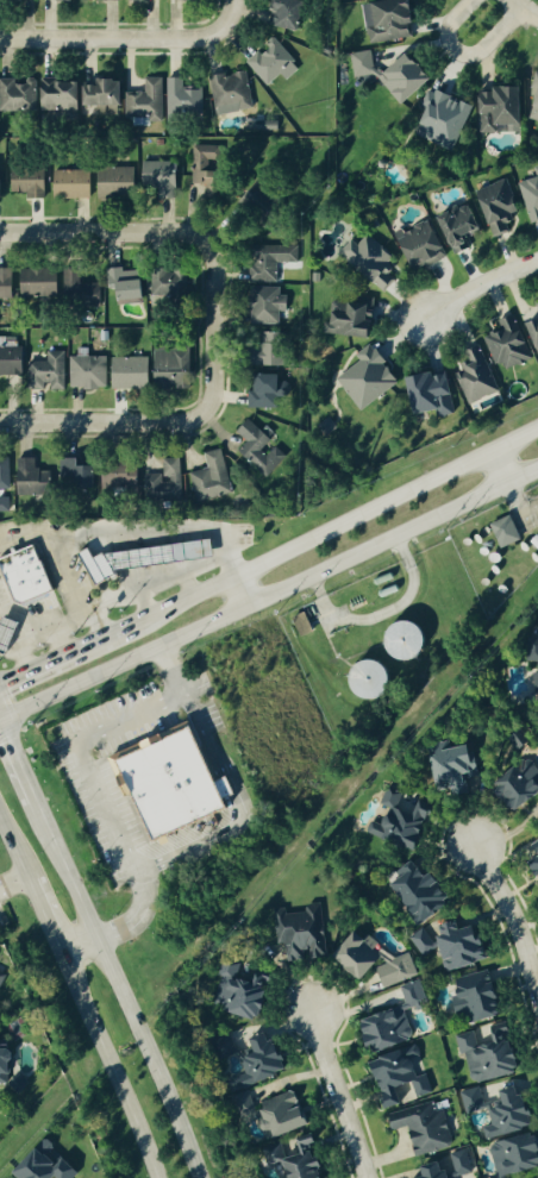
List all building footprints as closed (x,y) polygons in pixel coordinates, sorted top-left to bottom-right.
[(273,14),(274,14),(273,27),(306,29),(308,0),(274,0),(273,14)] [(367,30),(363,31),(365,44),(408,38),(403,0),(386,0),(363,3),(367,30)] [(246,63),(269,87),(282,75),(287,80),(301,67),(275,39),(264,49),(262,48),(246,63)] [(346,55),(350,79),(379,74),(384,97),(420,91),(415,61),(400,64),(400,62),(370,68),(367,51),(346,55)] [(255,108),(247,70),(210,78),(218,116),(255,108)] [(537,124),(537,74),(531,72),(522,107),(528,108),(524,120),(537,124)] [(165,78),(147,77),(147,92),(128,92),(127,116),(149,117),(149,121),(164,121),(165,78)] [(3,81),(3,111),(38,111),(38,78),(28,78),(28,81),(3,81)] [(204,87),(185,87),(185,78),(169,78),(169,122),(183,122),(182,114),(204,114),(204,87)] [(123,114),(124,80),(101,79),(101,86),(89,85),(88,113),(123,114)] [(44,110),(83,110),(83,81),(44,80),(44,110)] [(471,89),(472,115),(474,115),(474,134),(513,134),(513,89),(471,89)] [(465,104),(426,91),(411,138),(451,150),(465,104)] [(276,120),(276,130),(255,130),(255,120),(276,120)] [(224,146),(194,146),(193,184),(207,184),(207,197),(224,197),(225,171),(209,171),(209,161),(224,161),(224,146)] [(177,188),(177,162),(143,161),(143,187),(177,188)] [(29,199),(48,199),(48,168),(13,167),(13,193),(29,193),(29,199)] [(537,219),(537,167),(531,169),(534,178),(514,184),(527,223),(537,219)] [(102,197),(139,197),(138,168),(102,169),(102,197)] [(54,170),(89,170),(89,199),(54,199),(54,170)] [(239,200),(253,218),(277,199),(262,181),(239,200)] [(489,240),(507,233),(503,224),(517,218),(501,181),(469,194),(489,240)] [(430,220),(448,257),(471,246),(467,238),(478,232),(465,203),(430,220)] [(390,242),(405,267),(417,259),(423,269),(443,257),(422,222),(390,242)] [(392,256),(361,236),(354,247),(344,241),(335,254),(346,261),(341,267),(382,294),(391,280),(381,273),(392,256)] [(280,262),(301,263),(301,246),(253,245),(253,282),(279,283),(280,262)] [(61,297),(60,267),(24,268),(25,298),(61,297)] [(0,268),(0,300),(15,300),(15,269),(0,268)] [(82,270),(66,270),(66,299),(93,298),(92,283),(82,283),(82,270)] [(154,296),(189,297),(190,271),(154,270),(154,296)] [(122,303),(146,303),(147,271),(116,271),(116,289),(122,290),(122,303)] [(282,324),(282,312),(291,312),(291,296),(282,296),(282,287),(254,287),(254,325),(282,324)] [(368,300),(326,299),(324,337),(366,338),(368,300)] [(494,372),(527,362),(512,314),(494,320),(497,330),(482,335),(494,372)] [(520,323),(532,359),(537,357),(537,318),(520,323)] [(288,366),(287,333),(263,333),(263,367),(288,366)] [(26,346),(19,347),(18,336),(0,337),(0,374),(27,373),(26,346)] [(351,356),(356,363),(332,379),(354,412),(397,384),(370,343),(351,356)] [(461,351),(466,364),(450,371),(463,405),(495,393),(476,346),(461,351)] [(193,348),(157,350),(158,389),(194,388),(193,348)] [(67,390),(67,352),(49,351),(49,362),(31,362),(30,386),(52,387),(52,389),(67,390)] [(108,389),(109,355),(74,354),(73,388),(108,389)] [(114,387),(153,388),(153,358),(115,357),(114,387)] [(405,415),(430,411),(431,417),(450,414),(443,371),(399,378),(405,415)] [(284,375),(263,374),(262,393),(250,392),(250,408),(283,410),(284,392),(291,393),(292,383),(283,383),(284,375)] [(239,433),(249,442),(240,451),(269,478),(289,457),(278,447),(269,456),(263,451),(273,440),(251,420),(239,433)] [(191,473),(197,502),(233,494),(224,449),(207,453),(210,469),(191,473)] [(84,458),(62,459),(64,492),(99,490),(98,466),(84,467),(84,458)] [(148,500),(184,499),(182,458),(165,459),(165,475),(147,475),(148,500)] [(10,490),(9,459),(0,459),(0,490),(10,490)] [(54,496),(55,464),(20,463),(19,496),(54,496)] [(142,470),(132,470),(132,465),(111,464),(109,491),(141,492),(142,470)] [(10,497),(0,497),(0,512),(11,512),(10,497)] [(485,525),(496,550),(517,540),(507,516),(485,525)] [(219,560),(216,541),(96,556),(95,551),(89,552),(92,576),(219,560)] [(12,600),(0,566),(0,558),(32,545),(51,590),(20,603),(12,600)] [(315,633),(310,613),(296,616),(302,637),(315,633)] [(4,654),(0,653),(0,619),(1,616),(17,624),(4,654)] [(429,659),(430,627),(386,625),(385,657),(429,659)] [(225,808),(189,727),(114,760),(151,841),(225,808)] [(423,752),(429,791),(446,789),(447,795),(461,793),(458,770),(467,768),(464,746),(423,752)] [(537,791),(537,777),(525,757),(484,783),(504,813),(537,791)] [(409,851),(423,802),(381,790),(376,808),(378,809),(374,824),(366,822),(362,837),(409,851)] [(529,844),(536,858),(523,864),(530,878),(536,875),(537,878),(537,839),(529,844)] [(431,915),(428,911),(443,902),(423,872),(416,876),(406,860),(379,877),(411,928),(431,915)] [(268,916),(270,961),(303,959),(303,957),(319,956),(316,905),(302,905),(303,914),(268,916)] [(442,973),(482,958),(474,937),(469,939),(461,917),(426,929),(442,973)] [(417,958),(432,951),(423,929),(408,935),(417,958)] [(353,982),(376,956),(348,930),(324,956),(353,982)] [(415,977),(408,955),(372,967),(379,989),(415,977)] [(214,1002),(218,1002),(218,1016),(256,1017),(256,975),(237,975),(237,964),(214,964),(214,1002)] [(444,983),(457,1026),(496,1013),(483,971),(444,983)] [(403,1007),(421,1002),(415,983),(397,988),(403,1007)] [(400,1006),(350,1021),(360,1053),(409,1038),(400,1006)] [(452,1036),(457,1055),(462,1054),(469,1082),(511,1072),(500,1025),(484,1029),(488,1043),(474,1046),(471,1032),(452,1036)] [(237,1056),(241,1076),(226,1079),(227,1087),(281,1075),(276,1053),(267,1055),(263,1034),(243,1038),(247,1054),(237,1056)] [(429,1093),(424,1073),(413,1076),(407,1058),(415,1056),(413,1046),(363,1060),(377,1108),(429,1093)] [(483,1140),(525,1127),(512,1085),(491,1092),(495,1103),(483,1107),(490,1128),(480,1131),(483,1140)] [(457,1091),(463,1115),(482,1110),(476,1087),(457,1091)] [(303,1124),(289,1090),(252,1106),(265,1139),(303,1124)] [(231,1095),(236,1128),(254,1125),(249,1092),(231,1095)] [(387,1132),(403,1128),(410,1153),(448,1142),(440,1111),(431,1113),(428,1103),(382,1116),(387,1132)] [(304,1134),(289,1138),(290,1142),(258,1151),(263,1169),(275,1165),(278,1177),(317,1177),(304,1134)] [(534,1166),(526,1134),(484,1145),(493,1177),(502,1177),(501,1175),(534,1166)] [(38,1141),(6,1176),(8,1177),(73,1177),(76,1175),(38,1141)] [(449,1165),(440,1167),(442,1177),(446,1177),(474,1173),(470,1149),(446,1153),(449,1165)] [(416,1177),(442,1177),(440,1171),(434,1172),(432,1163),(414,1167),(416,1177)]
